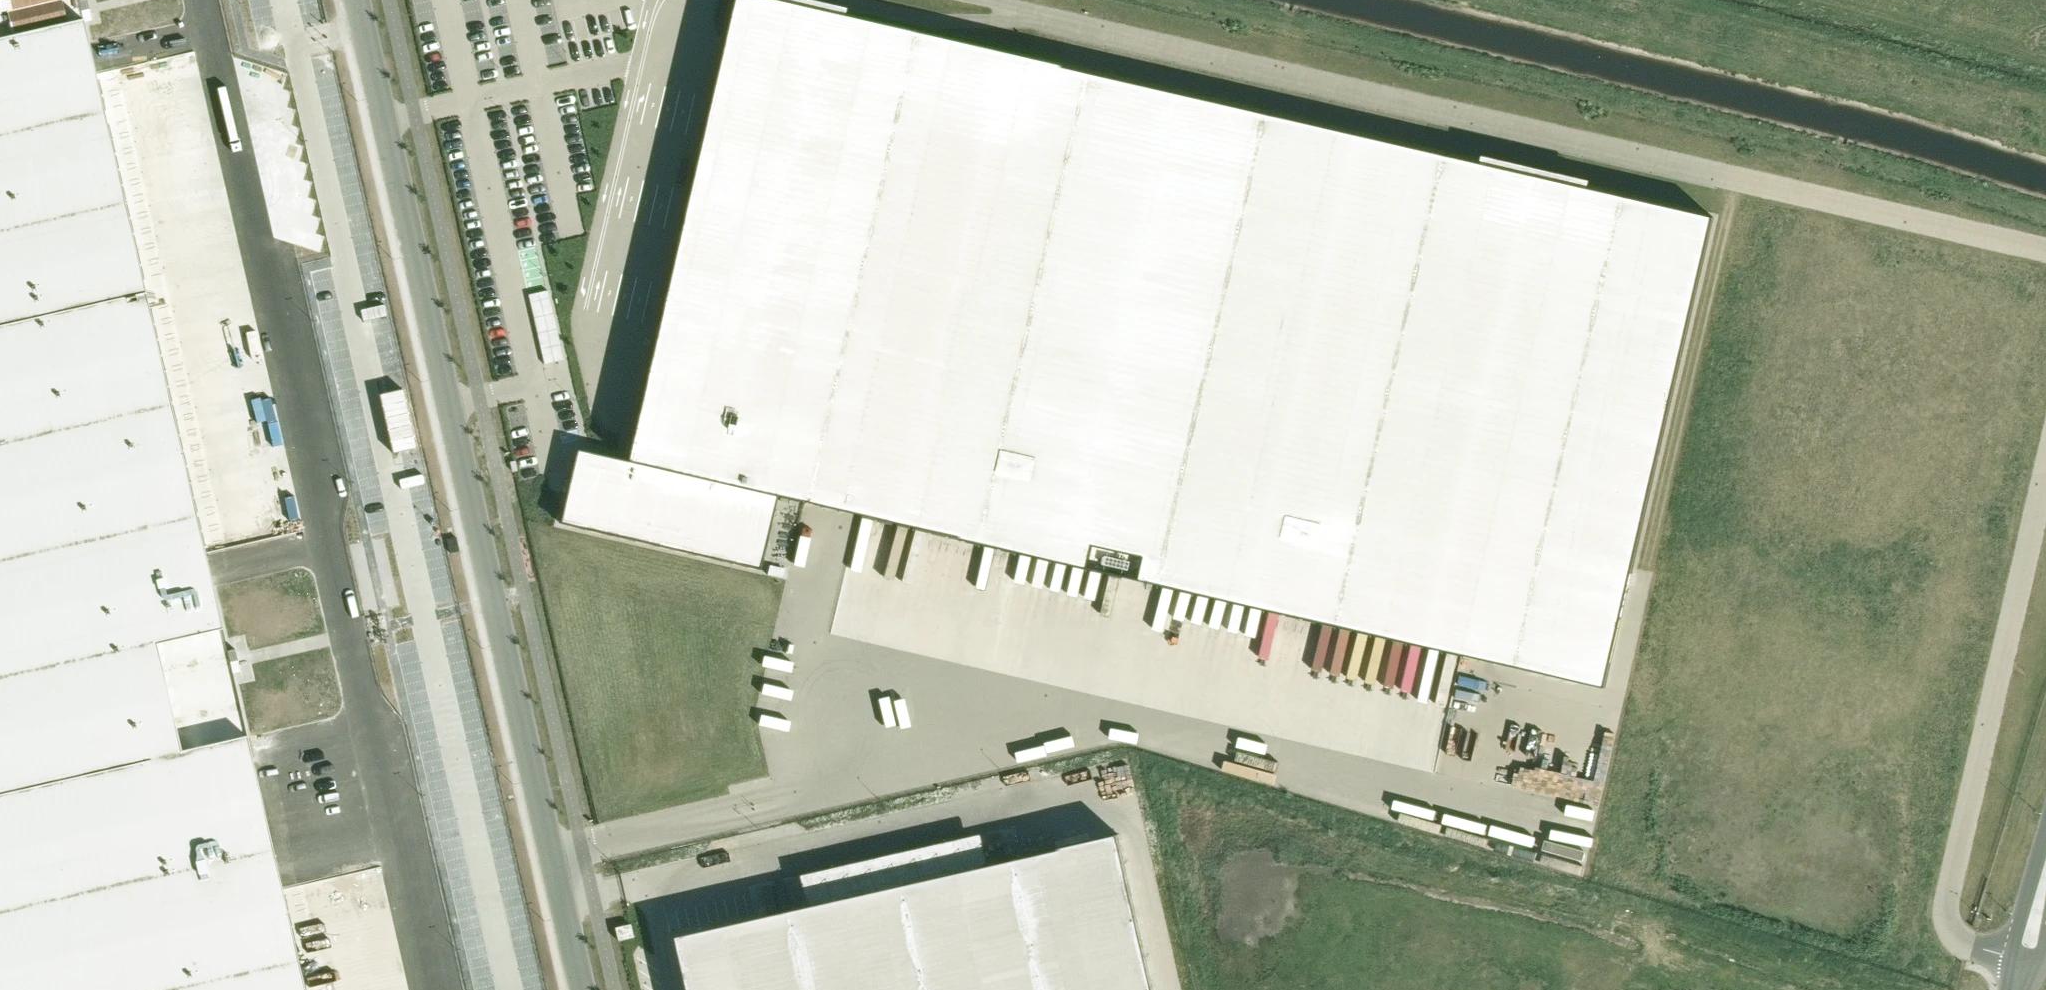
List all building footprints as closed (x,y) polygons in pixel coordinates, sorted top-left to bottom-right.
[(145,293),(83,22),(78,0),(0,0),(0,325),(145,293)] [(559,524),(760,570),(777,496),(1584,683),(1606,688),(1714,218),(772,0),(732,0),(626,460),(576,449),(569,479),(564,478),(560,492),(566,494),(559,524)] [(0,325),(0,793),(246,737),(232,673),(227,651),(145,293),(0,325)] [(0,793),(0,989),(304,989),(246,737),(0,793)] [(671,937),(683,989),(1155,989),(1119,834),(985,865),(909,882),(905,863),(877,870),(881,889),(805,906),(671,937)] [(621,926),(615,927),(618,941),(624,939),(633,937),(630,924),(621,926)] [(673,983),(656,978),(652,989),(671,989),(673,983)]
